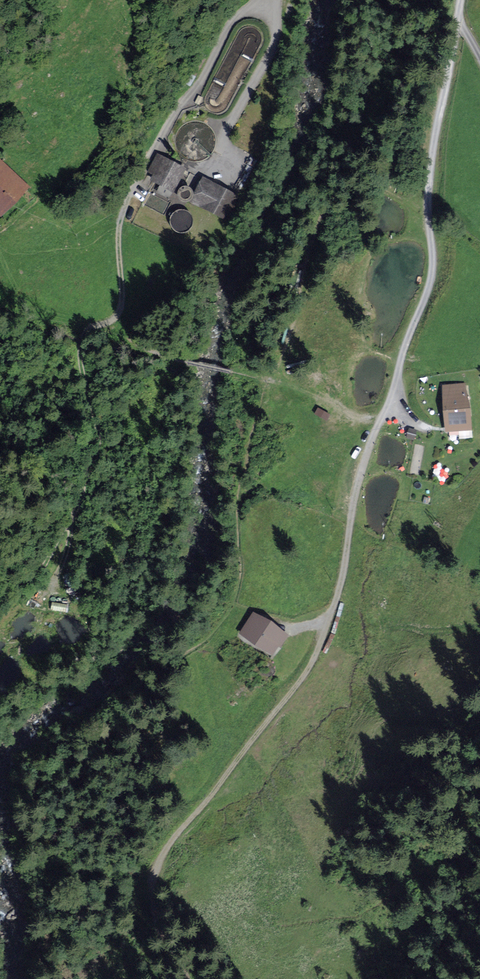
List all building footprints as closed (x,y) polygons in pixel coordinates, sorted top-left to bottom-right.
[(186,169),(158,155),(150,171),(156,174),(153,181),(175,191),(186,169)] [(0,159),(0,214),(1,215),(29,185),(0,159)] [(237,197),(202,179),(190,201),(225,219),(237,197)] [(466,382),(440,384),(445,431),(470,429),(466,382)] [(289,635),(253,612),(239,633),(272,655),(278,646),(281,648),(289,635)]
